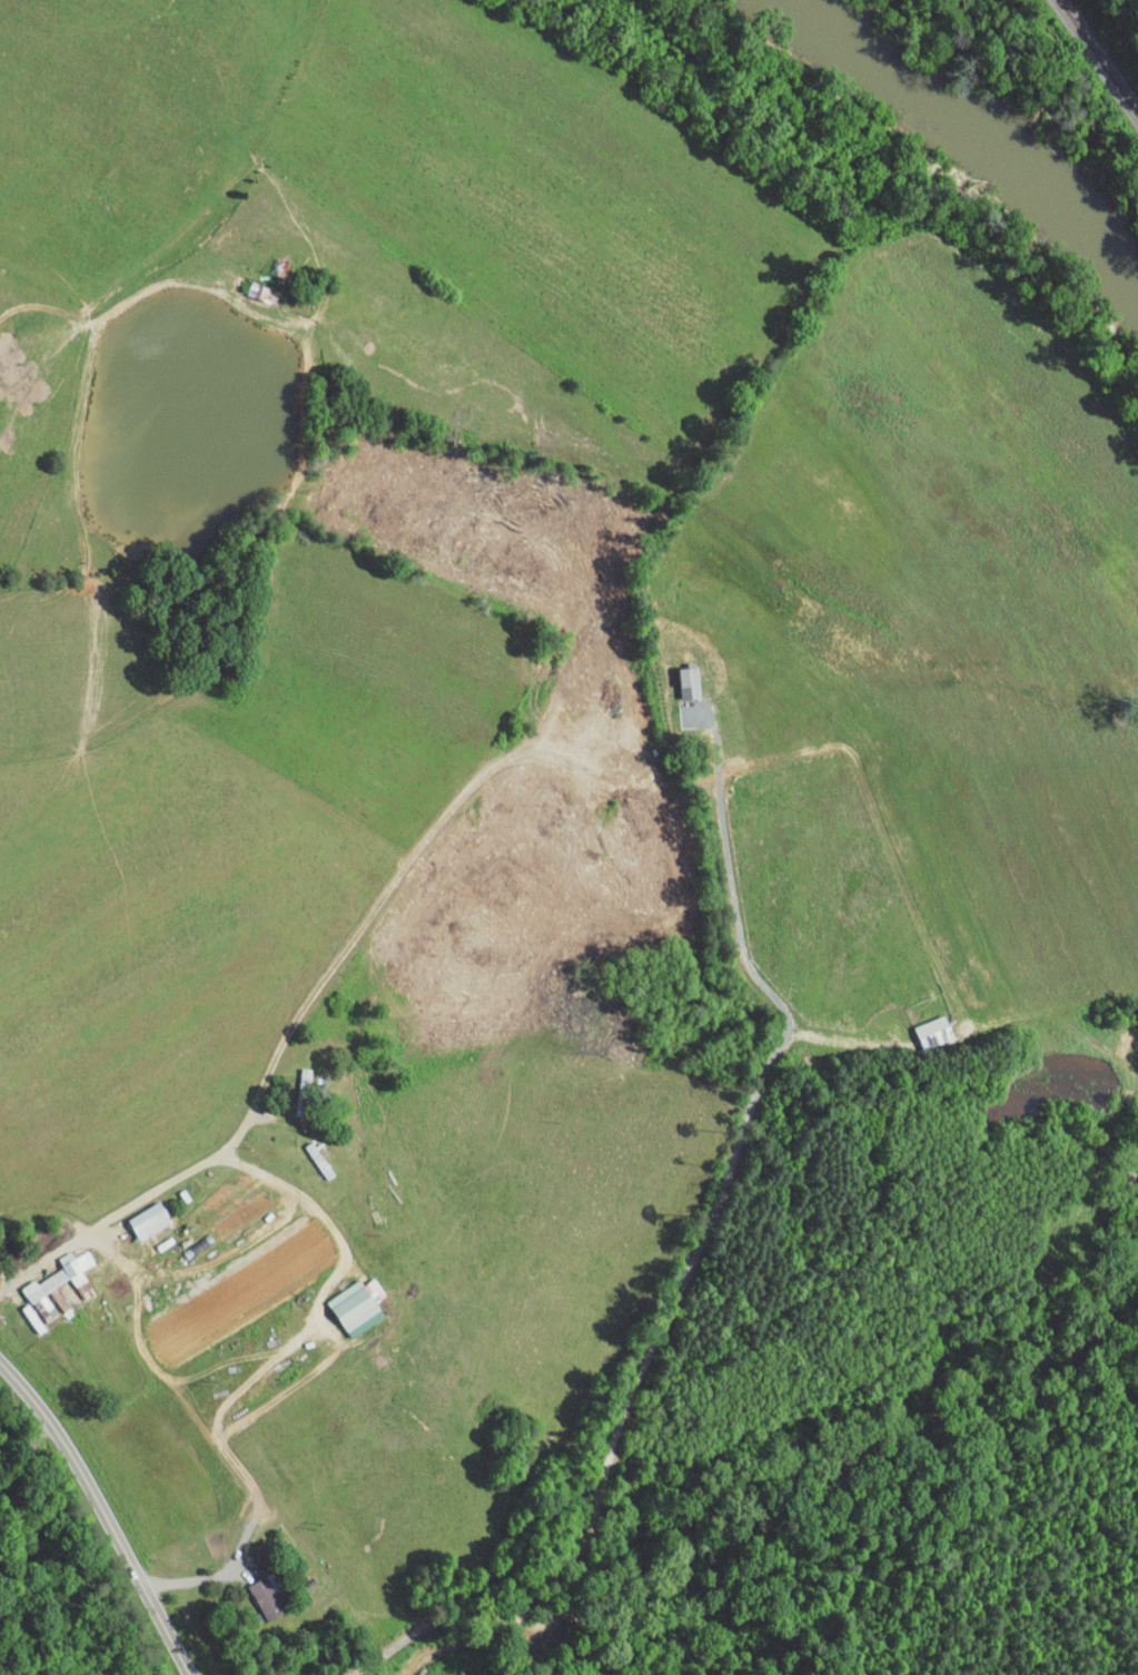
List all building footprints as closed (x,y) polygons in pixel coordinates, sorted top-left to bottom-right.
[(264,295),(267,282),(250,278),(247,291),(264,295)] [(671,692),(691,690),(687,659),(668,661),(671,692)] [(904,1018),(911,1042),(943,1032),(936,1009),(904,1018)] [(160,1215),(148,1194),(116,1212),(128,1233),(160,1215)] [(11,1280),(32,1314),(45,1306),(33,1286),(58,1271),(63,1280),(75,1273),(70,1264),(83,1256),(75,1243),(63,1250),(59,1244),(46,1251),(51,1261),(25,1276),(23,1273),(11,1280)] [(354,1276),(365,1295),(374,1289),(364,1271),(354,1276)] [(316,1292),(338,1331),(373,1311),(351,1272),(316,1292)] [(274,1606),(254,1568),(236,1578),(255,1615),(274,1606)]
